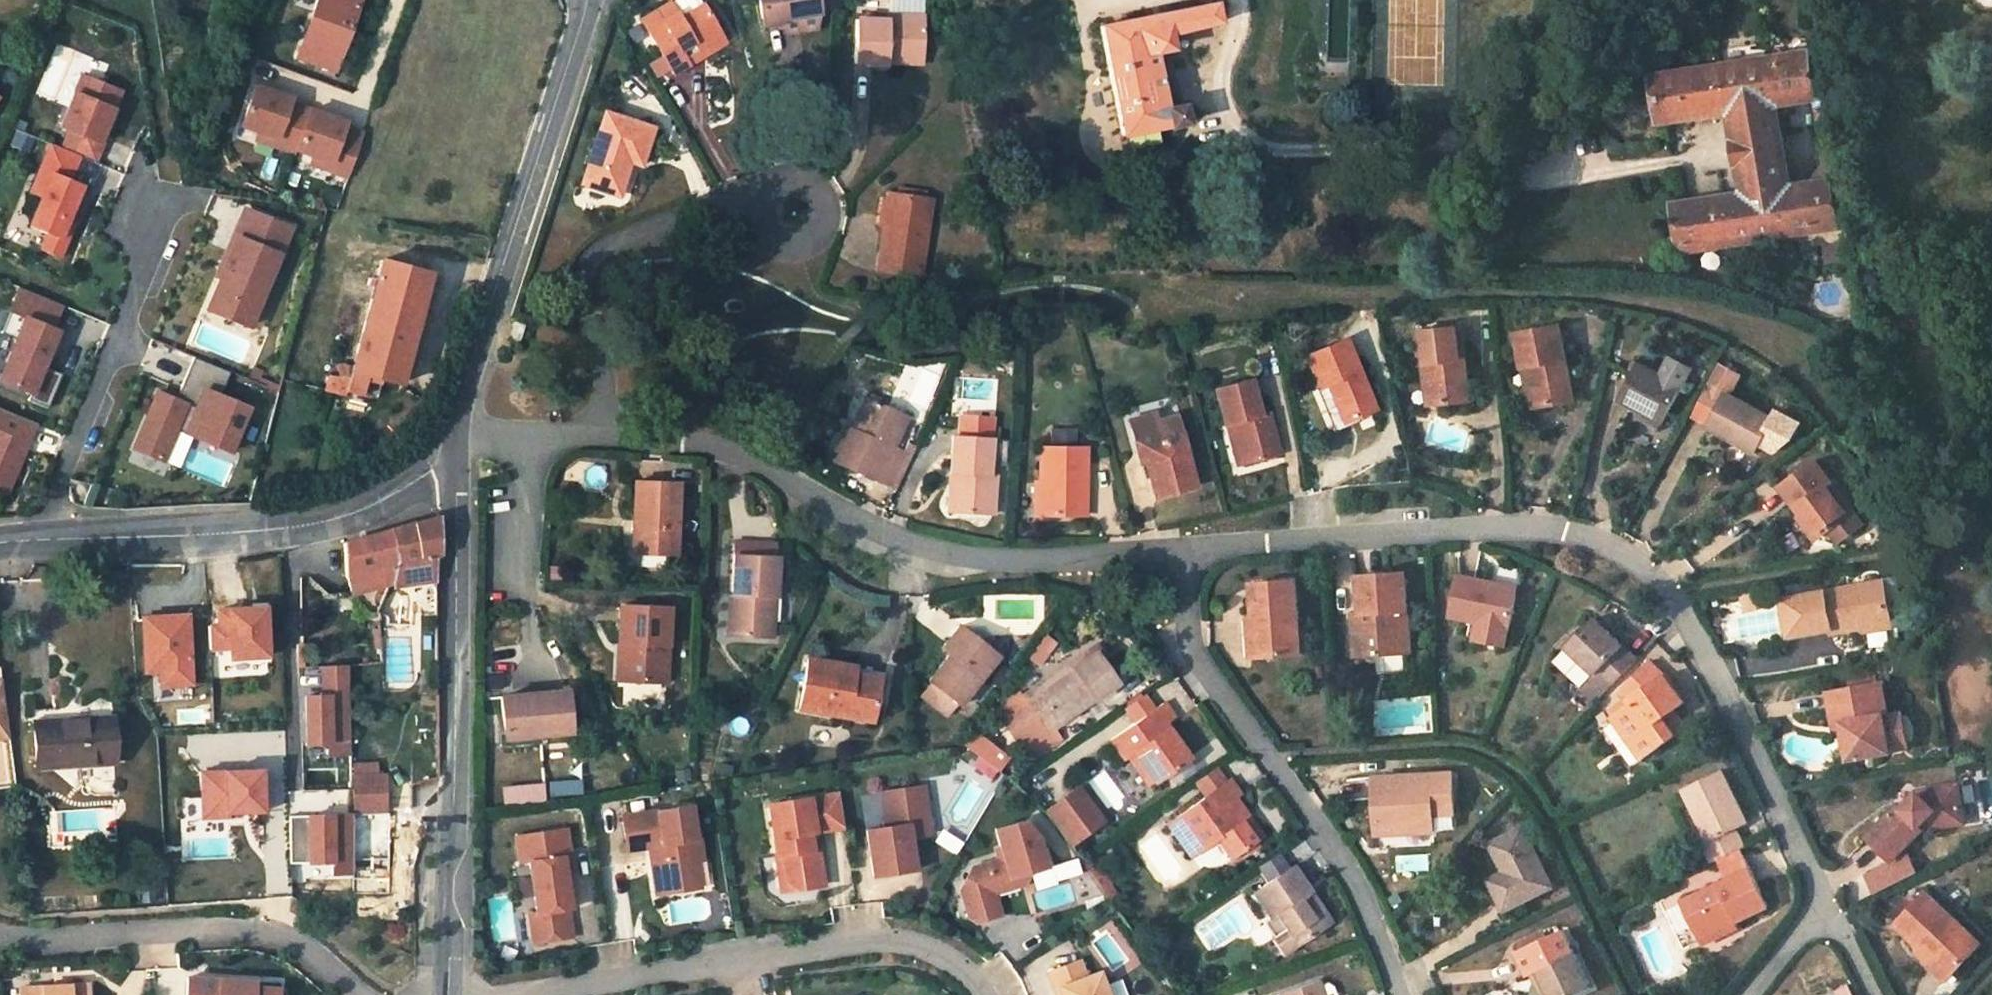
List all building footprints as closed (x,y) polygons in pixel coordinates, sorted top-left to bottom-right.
[(332,0),(320,0),(299,59),(315,65),(336,72),(360,0),(347,0),(345,5),(336,1),(332,0)] [(669,5),(677,21),(699,7),(696,0),(678,0),(669,5)] [(763,27),(781,25),(787,35),(817,30),(819,13),(819,11),(836,8),(836,0),(759,0),(763,27)] [(638,23),(659,58),(665,68),(668,73),(670,78),(689,67),(684,60),(719,40),(699,7),(677,21),(669,5),(638,23)] [(1218,22),(1214,5),(1102,27),(1124,136),(1185,123),(1182,107),(1167,110),(1154,54),(1172,49),(1168,34),(1218,22)] [(903,24),(858,22),(856,64),(891,65),(892,56),(931,58),(933,21),(903,19),(903,24)] [(723,46),(719,40),(684,60),(689,67),(723,46)] [(597,49),(589,46),(585,59),(593,62),(597,49)] [(930,68),(931,58),(892,56),(891,65),(930,68)] [(1812,56),(1659,80),(1664,119),(1733,108),(1747,198),(1679,208),(1685,248),(1838,224),(1830,184),(1787,192),(1773,101),(1818,95),(1812,56)] [(665,68),(659,58),(642,68),(651,83),(668,73),(665,68)] [(315,65),(314,71),(333,78),(336,72),(315,65)] [(100,161),(125,87),(81,73),(58,144),(47,140),(29,193),(39,196),(29,227),(44,231),(38,250),(63,258),(87,182),(76,179),(83,156),(100,161)] [(292,99),(255,86),(241,126),(259,132),(277,138),(274,146),(295,154),(296,150),(310,111),(290,104),(292,99)] [(1831,106),(1815,108),(1817,125),(1834,123),(1831,106)] [(346,123),(310,111),(296,150),(313,156),(332,163),(329,171),(349,177),(363,134),(345,128),(346,123)] [(652,129),(605,114),(581,184),(618,195),(629,162),(640,165),(652,129)] [(277,138),(259,132),(256,140),(274,146),(277,138)] [(1838,153),(1822,155),(1826,180),(1842,177),(1838,153)] [(332,163),(313,156),(310,164),(329,171),(332,163)] [(886,224),(878,270),(919,276),(930,200),(923,199),(924,191),(898,187),(897,195),(891,194),(890,200),(886,224)] [(890,200),(882,198),(878,223),(886,224),(890,200)] [(290,229),(248,212),(211,302),(253,319),(290,229)] [(429,275),(382,262),(353,371),(333,365),(328,380),(325,392),(345,397),(346,393),(375,400),(380,381),(399,386),(429,275)] [(50,402),(60,373),(49,369),(64,328),(57,325),(65,303),(18,287),(9,311),(24,316),(0,383),(0,384),(50,402)] [(253,319),(211,302),(208,311),(249,328),(253,319)] [(514,320),(508,338),(518,340),(523,323),(514,320)] [(1469,402),(1460,327),(1419,331),(1423,364),(1432,363),(1434,373),(1431,374),(1435,405),(1469,402)] [(1572,402),(1559,327),(1517,334),(1522,368),(1533,366),(1535,376),(1532,376),(1537,408),(1572,402)] [(1345,341),(1306,358),(1319,389),(1328,385),(1332,393),(1329,394),(1342,423),(1374,410),(1345,341)] [(1662,425),(1683,387),(1690,375),(1687,366),(1672,357),(1662,375),(1639,363),(1619,401),(1662,425)] [(157,393),(134,451),(162,463),(175,431),(181,419),(198,426),(205,429),(200,441),(230,454),(248,409),(220,397),(229,374),(193,359),(180,391),(185,393),(181,403),(176,401),(157,393)] [(1427,406),(1435,405),(1431,374),(1434,373),(1432,363),(1423,364),(1427,406)] [(1722,364),(1711,384),(1731,394),(1742,375),(1722,364)] [(1530,409),(1537,408),(1532,376),(1535,376),(1533,366),(1522,368),(1530,409)] [(253,369),(248,381),(257,385),(263,373),(253,369)] [(1224,426),(1227,425),(1233,424),(1245,463),(1277,454),(1265,415),(1259,416),(1249,381),(1215,391),(1224,426)] [(1731,394),(1711,384),(1694,415),(1709,424),(1707,427),(1754,453),(1760,443),(1774,418),(1731,394)] [(1335,426),(1342,423),(1329,394),(1332,393),(1328,385),(1319,389),(1335,426)] [(185,393),(180,391),(176,401),(181,403),(185,393)] [(860,435),(873,403),(866,400),(862,398),(848,430),(852,431),(860,435)] [(876,480),(891,446),(904,416),(873,403),(860,435),(852,431),(848,430),(846,428),(841,426),(840,428),(826,459),(831,461),(876,480)] [(13,490),(39,421),(0,407),(0,486),(13,490)] [(1774,418),(1760,443),(1775,451),(1791,438),(1800,424),(1777,411),(1774,418)] [(1156,423),(1153,414),(1129,421),(1131,429),(1156,423)] [(1194,487),(1175,418),(1156,423),(1131,429),(1137,454),(1143,452),(1155,498),(1194,487)] [(198,426),(181,419),(175,431),(193,438),(198,426)] [(1239,465),(1245,463),(1233,424),(1227,425),(1239,465)] [(991,441),(952,438),(951,474),(955,474),(953,513),(992,515),(994,477),(989,476),(991,441)] [(893,488),(908,454),(895,448),(891,446),(876,480),(893,488)] [(1085,449),(1041,449),(1040,483),(1040,516),(1085,517),(1085,449)] [(1855,514),(1814,461),(1780,488),(1801,516),(1806,512),(1824,536),(1832,531),(1841,544),(1864,526),(1855,514)] [(677,484),(634,482),(633,521),(639,521),(638,554),(674,554),(677,484)] [(1816,543),(1824,536),(1806,512),(1801,516),(1798,518),(1816,543)] [(395,585),(435,580),(435,558),(440,557),(438,516),(391,529),(397,561),(398,563),(395,585)] [(346,595),(388,586),(398,563),(397,561),(391,529),(344,543),(345,576),(346,595)] [(778,558),(735,557),(734,597),(736,597),(735,637),(772,638),(773,599),(777,599),(778,558)] [(1406,575),(1360,577),(1362,615),(1365,614),(1366,627),(1363,627),(1365,656),(1411,654),(1406,575)] [(1518,587),(1460,576),(1452,618),(1482,624),(1480,640),(1508,645),(1510,629),(1518,587)] [(1297,583),(1253,586),(1256,620),(1250,621),(1251,632),(1262,631),(1264,658),(1302,656),(1297,583)] [(1883,583),(1783,600),(1789,636),(1831,629),(1832,635),(1861,629),(1891,624),(1883,583)] [(734,597),(729,597),(728,637),(735,637),(736,597),(734,597)] [(232,661),(274,659),(271,603),(213,606),(215,651),(232,651),(232,661)] [(667,609),(619,607),(618,645),(625,645),(625,682),(665,684),(667,609)] [(160,672),(161,687),(196,686),(193,611),(141,613),(143,672),(160,672)] [(1355,657),(1365,656),(1363,627),(1366,627),(1365,614),(1362,615),(1353,615),(1355,657)] [(1638,659),(1595,619),(1568,649),(1600,679),(1586,693),(1596,704),(1638,659)] [(1861,629),(1862,635),(1893,630),(1891,624),(1861,629)] [(966,634),(958,627),(941,650),(949,656),(966,634)] [(1252,659),(1264,658),(1262,631),(1251,632),(1252,659)] [(949,656),(929,682),(959,707),(997,658),(966,634),(949,656)] [(617,682),(625,682),(625,645),(618,645),(617,682)] [(1108,666),(1095,649),(1094,648),(1069,666),(1072,670),(1086,659),(1097,674),(1108,666)] [(1554,663),(1586,693),(1600,679),(1568,649),(1554,663)] [(1069,666),(1022,700),(1048,735),(1116,686),(1107,672),(1099,677),(1097,674),(1086,659),(1072,670),(1069,666)] [(853,669),(808,661),(798,710),(869,723),(875,686),(851,682),(853,669)] [(306,694),(308,727),(308,738),(308,742),(330,741),(330,753),(352,752),(349,662),(323,664),(324,694),(306,694)] [(877,674),(853,669),(851,682),(875,686),(877,674)] [(1633,705),(1615,719),(1635,748),(1645,741),(1653,751),(1685,729),(1672,712),(1684,704),(1664,676),(1630,701),(1633,705)] [(1881,681),(1828,691),(1833,723),(1842,721),(1850,761),(1891,753),(1896,752),(1913,749),(1909,728),(1890,732),(1888,717),(1888,716),(1881,681)] [(552,694),(552,688),(519,691),(520,697),(552,694)] [(3,690),(0,690),(0,738),(9,737),(3,690)] [(520,697),(500,698),(503,734),(538,731),(538,736),(570,733),(566,693),(552,694),(520,697)] [(1189,760),(1169,730),(1164,734),(1159,728),(1164,724),(1172,718),(1162,704),(1111,739),(1126,760),(1129,758),(1135,753),(1156,782),(1163,778),(1182,765),(1189,760)] [(1906,713),(1888,717),(1890,732),(1909,728),(1906,713)] [(111,717),(34,722),(36,767),(115,762),(111,717)] [(1846,761),(1850,761),(1842,721),(1833,723),(1836,737),(1842,736),(1846,761)] [(1169,730),(1164,724),(1159,728),(1164,734),(1169,730)] [(308,727),(297,728),(298,738),(308,738),(308,727)] [(981,730),(962,747),(991,777),(1010,759),(981,730)] [(497,734),(498,747),(539,743),(538,736),(538,731),(503,734),(497,734)] [(1643,759),(1653,751),(1645,741),(1635,748),(1643,759)] [(1150,787),(1156,782),(1135,753),(1129,758),(1150,787)] [(1163,778),(1166,782),(1185,769),(1182,765),(1163,778)] [(202,817),(270,815),(268,767),(200,770),(202,817)] [(1226,783),(1215,767),(1194,781),(1206,798),(1208,796),(1226,783)] [(1721,771),(1684,789),(1710,842),(1704,845),(1713,864),(1745,849),(1735,831),(1747,826),(1721,771)] [(1452,775),(1376,780),(1378,826),(1423,823),(1422,815),(1434,815),(1454,814),(1452,775)] [(353,779),(356,816),(387,813),(384,777),(353,779)] [(1206,798),(1168,825),(1192,858),(1218,840),(1232,859),(1261,839),(1233,801),(1239,797),(1228,782),(1226,783),(1208,796),(1206,798)] [(926,801),(923,786),(909,788),(910,796),(919,802),(926,801)] [(1963,815),(1958,786),(1916,793),(1918,795),(1902,810),(1900,808),(1869,838),(1891,861),(1922,831),(1939,828),(1937,820),(1963,815)] [(915,870),(910,836),(931,833),(926,801),(919,802),(910,796),(909,788),(882,793),(887,827),(867,830),(874,876),(915,870)] [(1046,816),(1049,819),(1068,846),(1100,824),(1078,793),(1046,816)] [(812,850),(809,832),(844,827),(838,794),(768,805),(777,857),(784,855),(788,879),(798,889),(823,885),(817,849),(812,850)] [(702,861),(698,839),(696,840),(690,807),(622,817),(627,852),(649,848),(657,847),(659,859),(650,860),(654,886),(673,883),(674,893),(700,889),(695,862),(702,861)] [(357,831),(388,829),(387,813),(356,816),(357,831)] [(355,815),(289,816),(290,864),(334,863),(335,875),(356,874),(355,815)] [(1435,832),(1434,815),(1422,815),(1423,823),(1378,826),(1378,836),(1435,832)] [(1964,824),(1963,815),(1937,820),(1939,828),(1964,824)] [(1022,885),(1029,872),(1051,866),(1045,847),(1040,849),(1036,838),(1022,822),(994,831),(1003,859),(972,868),(960,890),(969,918),(976,922),(1000,915),(993,894),(1022,885)] [(519,864),(528,862),(565,856),(567,872),(574,871),(567,827),(514,836),(519,864)] [(1522,830),(1492,845),(1506,874),(1490,882),(1505,911),(1551,887),(1522,830)] [(659,859),(657,847),(649,848),(650,860),(659,859)] [(1752,870),(1743,851),(1719,863),(1728,882),(1682,904),(1702,946),(1738,929),(1736,923),(1769,906),(1752,870)] [(1260,865),(1272,883),(1290,870),(1278,852),(1260,865)] [(798,889),(788,879),(784,855),(777,857),(782,891),(798,889)] [(567,872),(565,856),(528,862),(535,911),(528,912),(533,945),(575,938),(571,910),(573,910),(567,872)] [(1089,876),(1101,893),(1107,889),(1107,888),(1108,880),(1099,869),(1089,876)] [(1272,883),(1255,894),(1269,915),(1273,912),(1297,945),(1329,923),(1292,869),(1290,870),(1272,883)] [(674,893),(673,883),(654,886),(656,896),(674,893)] [(1101,893),(1107,901),(1108,901),(1113,897),(1107,889),(1101,893)] [(152,891),(141,892),(142,902),(152,901),(152,891)] [(1926,894),(1898,927),(1925,951),(1928,948),(1954,974),(1981,945),(1926,894)] [(1283,954),(1297,945),(1273,912),(1269,915),(1261,921),(1283,954)] [(1520,952),(1531,977),(1533,976),(1540,972),(1551,993),(1552,994),(1580,994),(1591,990),(1562,932),(1520,952)] [(1948,981),(1954,974),(1928,948),(1925,951),(1921,956),(1948,981)] [(1097,973),(1084,978),(1078,961),(1047,973),(1056,994),(1105,994),(1097,973)] [(1168,973),(1163,966),(1157,971),(1161,977),(1168,973)] [(1551,993),(1540,972),(1533,976),(1542,994),(1546,994),(1551,993)] [(278,989),(254,987),(255,982),(187,978),(186,994),(278,994),(278,989)] [(1319,982),(1280,994),(1323,994),(1320,987),(1319,982)] [(87,983),(19,988),(19,994),(88,994),(87,983)] [(1320,987),(1323,994),(1336,994),(1333,988),(1328,984),(1320,987)]
